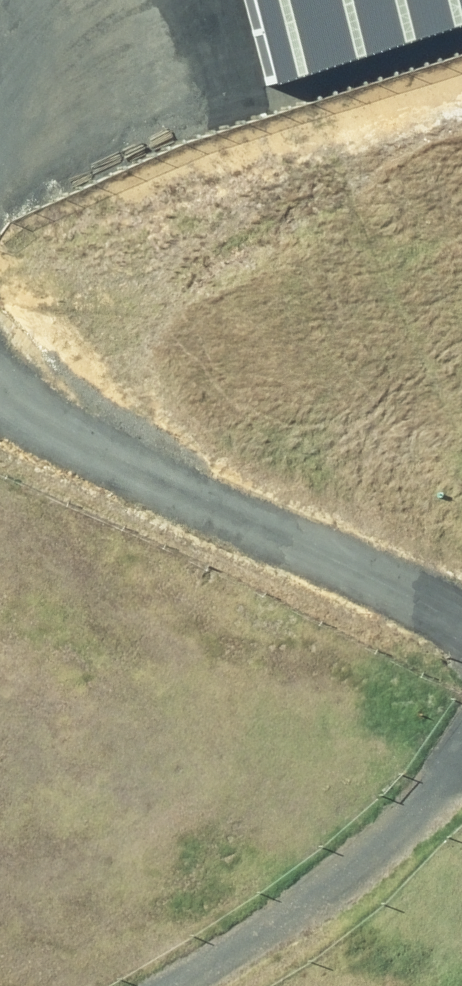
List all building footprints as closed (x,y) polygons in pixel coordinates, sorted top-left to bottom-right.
[(274,82),(461,26),(461,0),(250,0),(274,82)]
